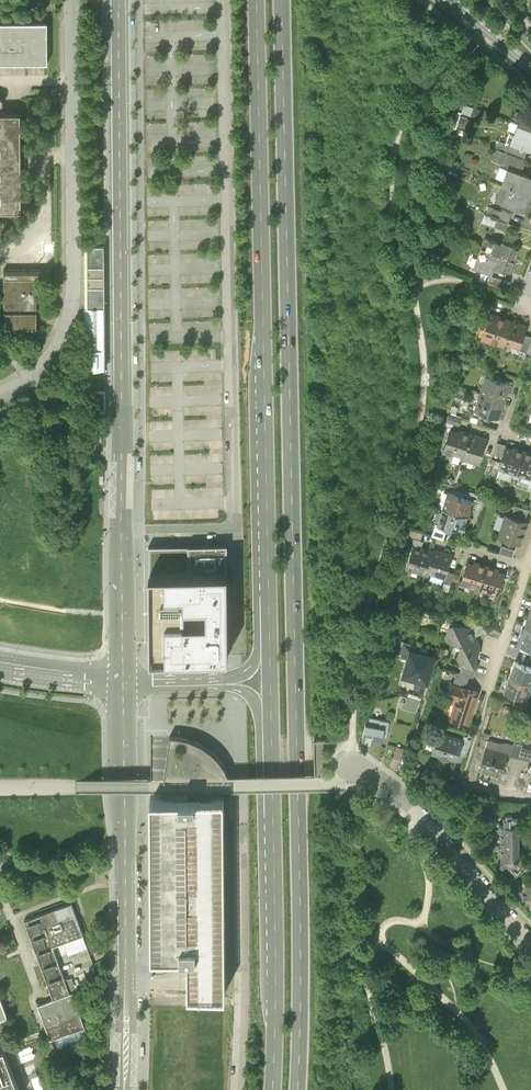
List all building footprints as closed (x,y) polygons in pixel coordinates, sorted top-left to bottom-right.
[(47,62),(47,63),(48,63),(47,21),(47,22),(0,22),(0,62),(47,62)] [(21,210),(21,152),(21,112),(0,113),(0,211),(21,210)] [(530,130),(530,119),(524,116),(522,119),(520,126),(530,130)] [(520,126),(512,146),(530,153),(530,130),(520,126)] [(529,160),(530,153),(512,146),(510,153),(529,160)] [(498,148),(493,162),(505,166),(510,153),(498,148)] [(509,169),(503,186),(530,197),(530,177),(509,169)] [(503,186),(497,203),(517,210),(519,206),(521,207),(530,210),(530,197),(503,186)] [(491,206),(488,214),(497,217),(510,222),(514,212),(503,208),(502,210),(491,206)] [(507,232),(510,222),(497,217),(493,227),(507,232)] [(433,227),(443,231),(446,222),(435,219),(433,227)] [(428,239),(437,242),(440,233),(431,230),(428,239)] [(486,238),(481,250),(516,263),(521,249),(504,242),(503,245),(500,244),(486,238)] [(103,247),(84,247),(85,393),(89,393),(88,413),(105,413),(104,392),(91,392),(91,370),(104,370),(103,247)] [(511,275),(516,263),(481,250),(478,258),(497,266),(495,269),(505,272),(511,275)] [(490,274),(493,275),(495,269),(497,266),(478,258),(474,268),(490,274)] [(50,269),(3,269),(4,272),(4,278),(4,312),(4,327),(4,331),(37,331),(37,326),(37,311),(36,278),(50,278),(50,272),(50,269)] [(493,275),(490,274),(486,282),(500,288),(503,279),(493,275)] [(489,308),(480,336),(500,342),(509,314),(501,312),(489,308)] [(509,314),(500,342),(519,348),(525,331),(528,321),(518,318),(509,314)] [(519,348),(530,352),(530,333),(525,331),(519,348)] [(486,374),(480,392),(506,400),(509,392),(512,383),(486,374)] [(506,400),(480,392),(474,409),(500,418),(503,409),(506,400)] [(452,421),(459,423),(461,416),(447,411),(445,418),(452,421)] [(452,421),(442,451),(453,455),(454,452),(463,455),(473,428),(462,424),(459,423),(452,421)] [(473,428),(463,455),(463,458),(479,464),(489,434),(480,431),(473,428)] [(502,454),(505,442),(498,440),(494,452),(502,454)] [(517,473),(526,446),(516,443),(506,440),(505,442),(502,454),(497,467),(517,473)] [(517,473),(530,478),(530,448),(526,446),(517,473)] [(155,485),(174,484),(173,471),(154,472),(155,485)] [(480,493),(468,489),(466,495),(478,499),(480,493)] [(449,490),(442,508),(466,516),(470,506),(473,498),(449,490)] [(529,509),(515,504),(513,511),(527,515),(529,509)] [(461,531),(466,516),(442,508),(437,523),(449,527),(461,531)] [(506,513),(498,536),(520,543),(523,534),(528,520),(506,513)] [(423,532),(411,528),(409,535),(420,539),(423,532)] [(426,575),(426,573),(434,549),(423,545),(413,543),(406,569),(426,575)] [(502,545),(500,552),(513,556),(516,549),(502,545)] [(227,546),(149,546),(150,658),(228,657),(227,546)] [(434,549),(426,573),(446,578),(448,570),(454,553),(444,551),(434,548),(434,549)] [(469,557),(460,583),(479,589),(488,564),(478,561),(469,557)] [(488,564),(479,589),(496,595),(505,570),(496,567),(488,564)] [(446,578),(445,582),(451,584),(452,579),(454,572),(448,570),(446,578)] [(413,609),(410,618),(419,621),(422,611),(413,609)] [(480,649),(482,644),(479,639),(477,634),(483,631),(487,632),(489,625),(470,619),(469,623),(454,617),(450,620),(444,638),(461,643),(457,654),(461,663),(463,663),(474,667),(476,662),(480,649)] [(525,625),(519,642),(530,647),(530,627),(525,625)] [(502,630),(491,626),(488,633),(500,636),(502,630)] [(411,646),(403,672),(427,680),(436,654),(411,646)] [(510,674),(530,681),(530,663),(524,660),(516,657),(510,674)] [(463,663),(460,670),(470,674),(474,675),(478,663),(476,662),(474,667),(463,663)] [(458,670),(454,681),(466,685),(470,674),(460,670),(458,670)] [(504,690),(515,694),(526,698),(530,684),(530,681),(510,674),(504,690)] [(456,697),(450,718),(469,724),(473,712),(476,701),(480,689),(466,685),(454,681),(451,680),(447,694),(456,697)] [(407,692),(403,705),(417,709),(421,697),(407,692)] [(381,717),(379,724),(385,725),(383,731),(387,732),(390,719),(381,717)] [(379,724),(366,721),(362,736),(381,741),(383,731),(385,725),(379,724)] [(440,727),(432,750),(457,758),(461,747),(461,745),(465,735),(440,727)] [(466,730),(465,735),(461,745),(468,747),(473,732),(466,730)] [(479,767),(488,736),(483,735),(481,743),(478,742),(472,765),(479,767)] [(511,753),(530,760),(530,740),(517,735),(511,753)] [(488,736),(479,767),(501,774),(505,760),(510,743),(488,736)] [(397,742),(394,754),(405,757),(408,746),(403,745),(403,744),(397,742)] [(187,797),(149,797),(151,953),(171,953),(185,953),(185,976),(188,976),(188,984),(188,991),(225,992),(224,796),(212,796),(201,796),(187,797)] [(503,824),(499,824),(500,863),(508,865),(516,871),(528,858),(520,852),(520,814),(502,814),(503,824)] [(41,913),(24,920),(39,961),(40,963),(53,998),(38,1004),(50,1036),(56,1051),(91,1038),(72,991),(70,991),(53,946),(84,934),(78,918),(77,917),(72,902),(41,913)] [(4,1049),(0,1051),(0,1089),(19,1089),(4,1049)]
